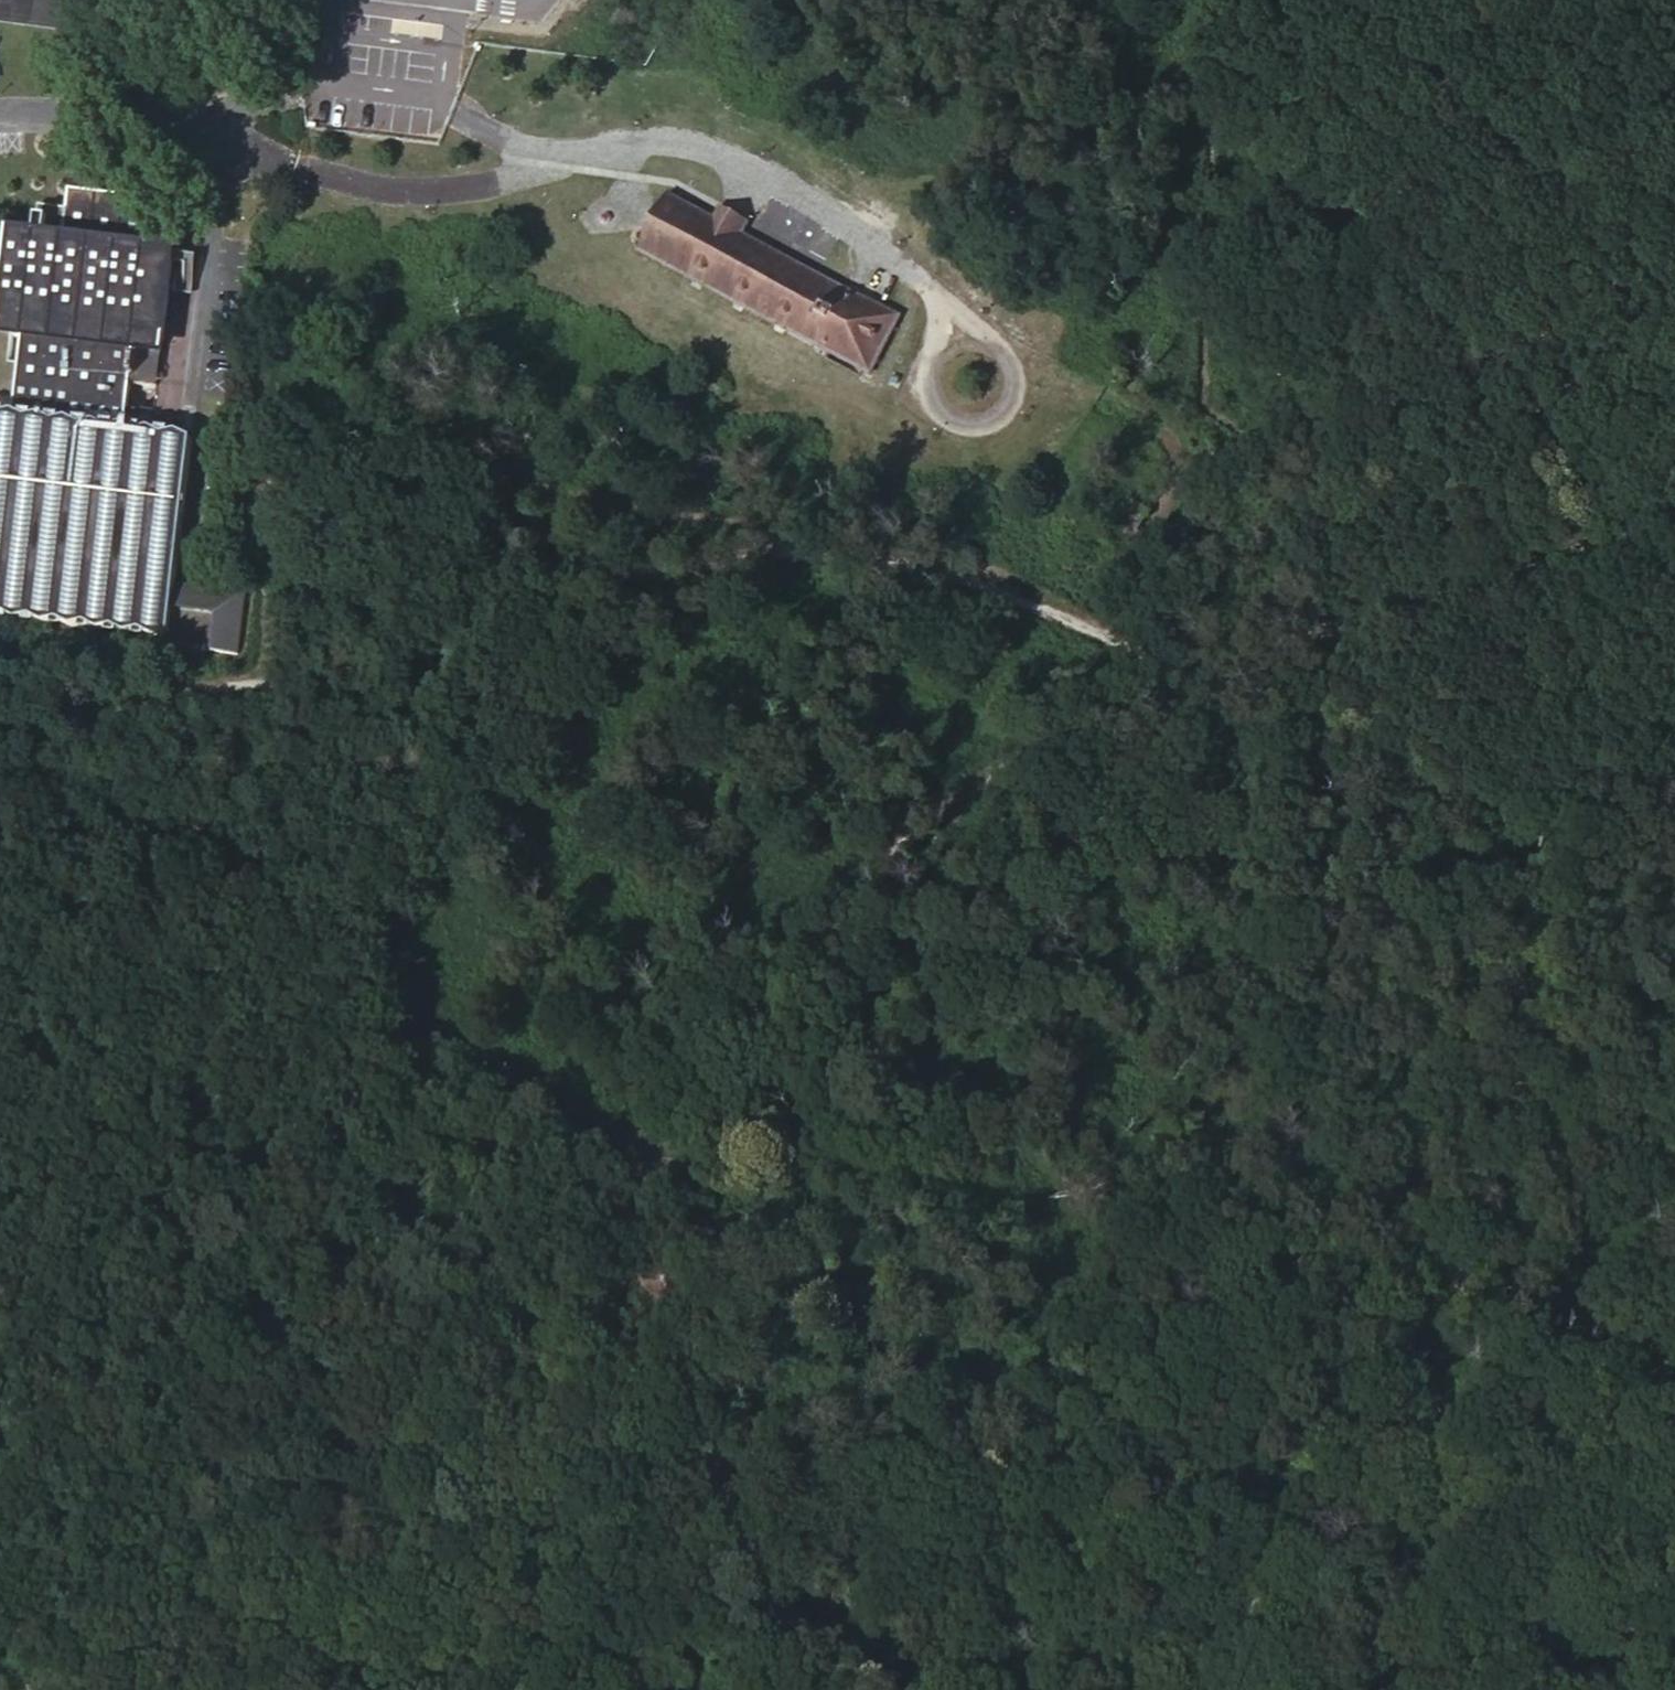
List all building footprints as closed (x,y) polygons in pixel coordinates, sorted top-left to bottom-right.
[(76,14),(78,0),(0,0),(0,5),(76,14)] [(68,184),(60,238),(7,230),(0,288),(0,332),(20,335),(12,412),(9,415),(0,412),(0,617),(168,638),(167,646),(237,655),(244,593),(174,583),(190,438),(178,433),(164,435),(151,429),(137,432),(130,428),(126,425),(130,382),(133,348),(160,351),(171,263),(148,259),(156,197),(68,184)] [(815,273),(740,233),(713,218),(666,193),(636,253),(868,374),(898,317),(851,291),(815,273)] [(713,218),(740,233),(745,223),(718,208),(713,218)] [(157,385),(160,351),(133,348),(130,382),(157,385)]
